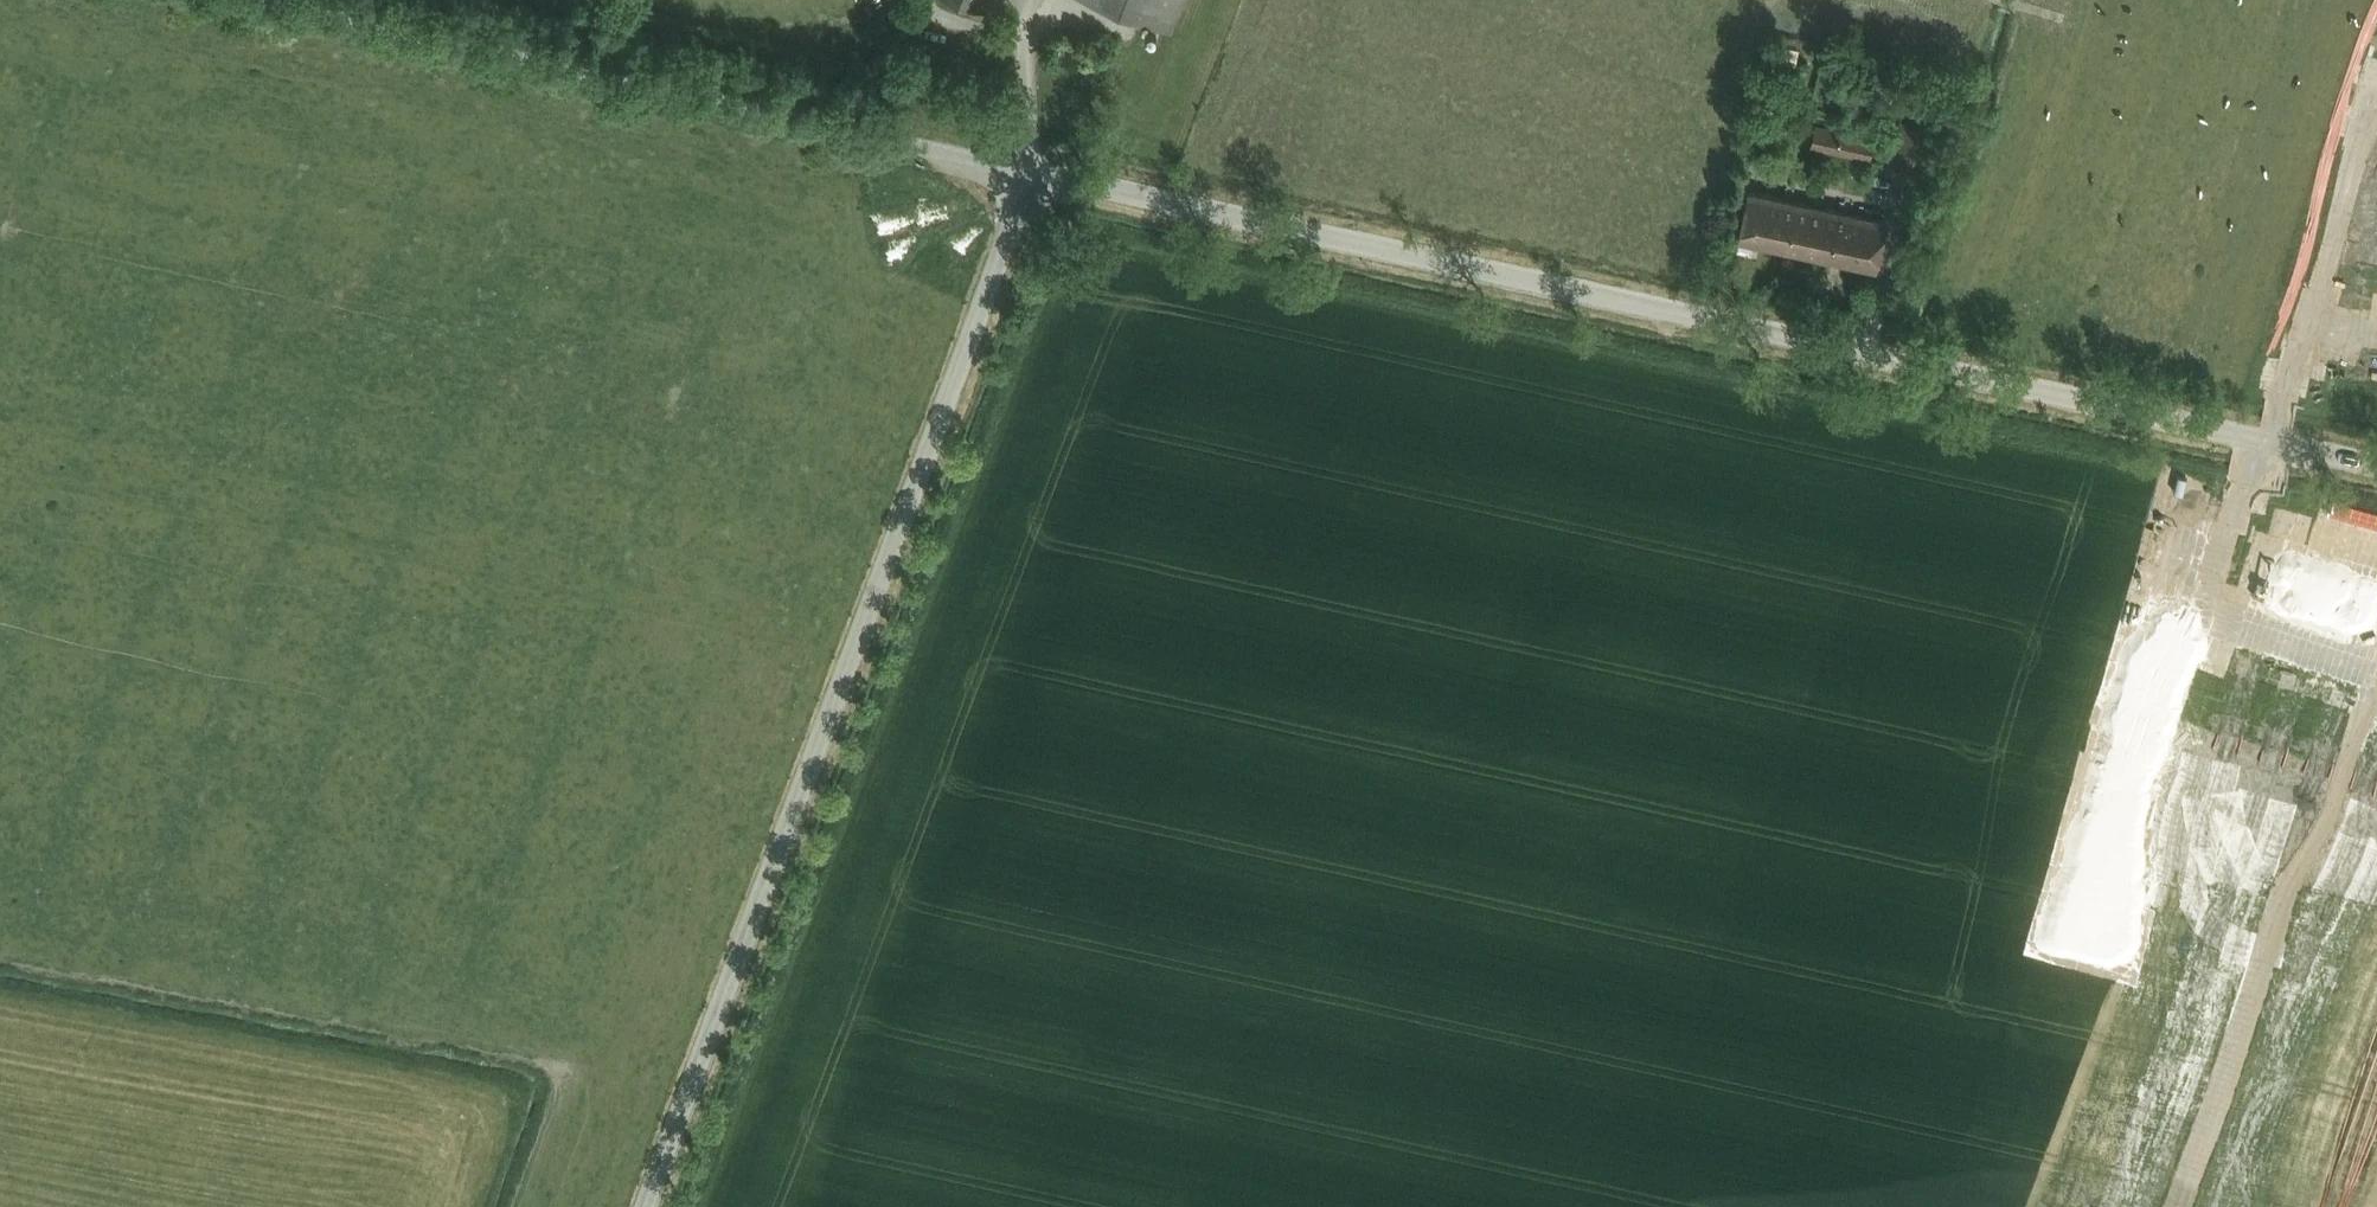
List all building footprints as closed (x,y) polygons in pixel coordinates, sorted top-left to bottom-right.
[(1169,29),(1179,0),(1084,0),(1169,29)] [(1868,80),(1840,75),(1835,101),(1863,106),(1868,80)] [(1936,129),(1903,123),(1895,164),(1927,171),(1936,129)] [(1809,126),(1804,153),(1877,167),(1882,140),(1809,126)] [(1747,196),(1737,245),(1886,276),(1896,227),(1747,196)]
